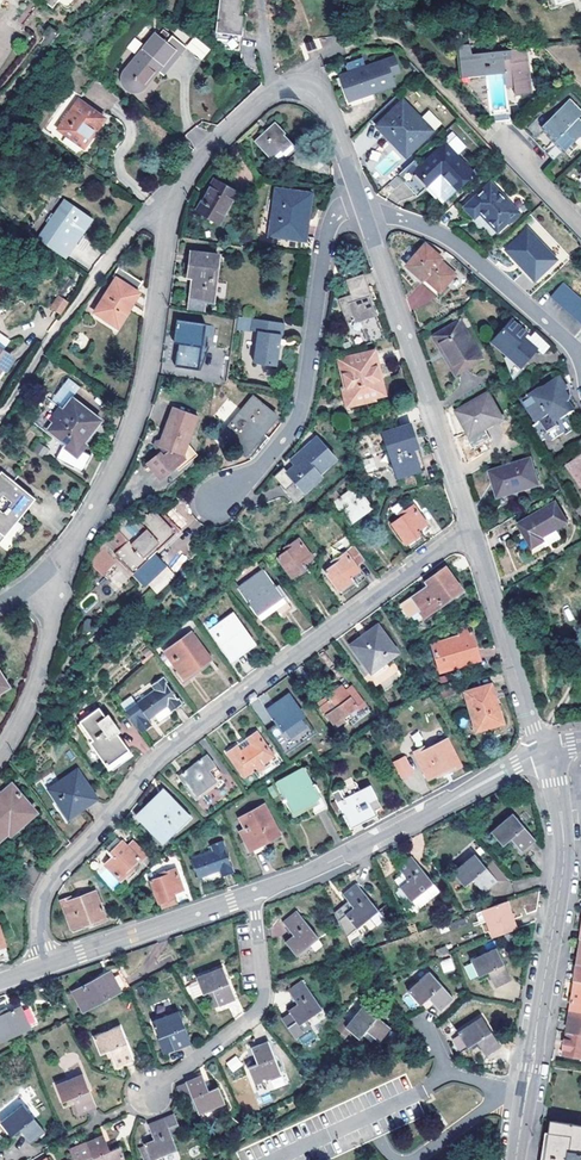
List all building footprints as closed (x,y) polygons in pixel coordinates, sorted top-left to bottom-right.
[(38,2),(49,10),(55,3),(58,0),(40,0),(38,2)] [(69,1),(68,0),(58,0),(55,3),(65,11),(74,0),(70,0),(69,1)] [(215,42),(224,50),(239,51),(240,36),(244,36),(244,22),(244,14),(241,14),(241,0),(217,0),(215,42)] [(43,51),(54,37),(45,29),(37,39),(39,41),(35,46),(42,52),(43,51)] [(150,32),(122,70),(120,73),(119,75),(118,78),(118,81),(118,84),(119,86),(121,88),(123,90),(125,91),(128,92),(133,92),(136,92),(138,90),(140,88),(154,69),(159,73),(162,69),(180,44),(166,34),(161,40),(150,32)] [(185,47),(202,60),(210,49),(194,36),(185,47)] [(312,40),(304,45),(307,52),(316,47),(312,40)] [(493,123),(512,120),(508,86),(513,86),(515,95),(530,93),(526,49),(473,55),(462,56),(464,67),(467,66),(469,78),(487,76),(493,123)] [(393,57),(340,75),(348,98),(371,90),(371,92),(392,85),(389,74),(397,72),(393,57)] [(400,82),(397,72),(389,74),(392,85),(400,82)] [(348,98),(340,75),(336,76),(346,106),(373,97),(371,92),(371,90),(348,98)] [(469,78),(465,78),(493,123),(487,76),(469,78)] [(389,133),(408,153),(430,131),(395,95),(370,120),(385,136),(389,133)] [(541,127),(558,144),(556,146),(559,150),(551,157),(557,164),(580,141),(580,121),(578,117),(580,114),(580,110),(570,99),(541,127)] [(76,104),(57,134),(83,151),(102,121),(76,104)] [(279,121),(258,140),(264,147),(267,145),(283,163),(299,148),(287,135),(290,133),(279,121)] [(389,133),(385,136),(405,156),(408,153),(389,133)] [(444,143),(416,170),(428,183),(426,185),(442,202),(472,174),(444,143)] [(414,172),(426,185),(428,183),(416,170),(414,172)] [(214,179),(195,212),(217,224),(236,190),(214,179)] [(483,217),(497,230),(507,220),(508,221),(518,212),(489,182),(464,206),(472,215),(473,217),(478,211),(481,209),(486,214),(483,217)] [(313,190),(276,185),(269,234),(307,238),(313,190)] [(62,255),(88,215),(61,198),(35,238),(62,255)] [(469,218),(472,215),(464,206),(460,209),(469,218)] [(526,228),(505,248),(533,279),(555,258),(526,228)] [(424,244),(405,266),(421,280),(423,278),(439,292),(454,275),(438,261),(440,258),(424,244)] [(192,276),(188,306),(203,308),(204,301),(211,301),(218,257),(190,253),(187,275),(192,276)] [(141,282),(117,267),(112,276),(115,279),(95,312),(117,326),(138,292),(136,291),(141,282)] [(349,294),(338,299),(345,322),(375,311),(362,273),(344,280),(349,294)] [(580,323),(580,299),(563,283),(550,295),(580,323)] [(57,295),(49,308),(61,315),(69,302),(57,295)] [(284,321),(254,316),(252,328),(259,329),(254,359),(275,363),(280,333),(282,333),(284,321)] [(507,318),(489,338),(504,351),(502,353),(516,365),(533,347),(520,336),(523,332),(507,318)] [(176,320),(174,333),(179,334),(178,342),(174,365),(197,369),(204,324),(176,320)] [(457,321),(432,336),(455,375),(480,360),(457,321)] [(1,364),(3,366),(9,357),(8,348),(0,343),(0,365),(1,364)] [(339,358),(346,388),(357,385),(360,387),(363,398),(375,396),(376,395),(372,375),(380,373),(374,350),(339,358)] [(384,394),(380,373),(372,375),(376,395),(384,394)] [(537,423),(539,422),(541,421),(549,432),(557,427),(554,422),(564,415),(564,416),(572,411),(567,402),(567,398),(563,391),(566,389),(558,377),(538,390),(522,400),(537,423)] [(376,399),(375,396),(363,398),(360,387),(357,385),(346,388),(343,388),(345,399),(354,405),(376,399)] [(488,393),(456,411),(470,436),(466,439),(471,448),(489,438),(484,429),(502,419),(488,393)] [(249,454),(251,458),(271,438),(263,431),(277,414),(253,396),(223,433),(249,454)] [(75,449),(97,421),(70,401),(62,412),(49,402),(33,425),(46,435),(48,433),(61,443),(52,460),(79,473),(87,456),(75,449)] [(196,412),(172,403),(164,425),(165,426),(168,427),(165,434),(162,435),(155,438),(153,443),(158,451),(146,459),(157,477),(185,460),(181,452),(196,412)] [(541,421),(539,422),(547,433),(549,432),(541,421)] [(412,425),(385,434),(399,476),(426,467),(412,425)] [(303,457),(294,466),(287,472),(303,490),(320,476),(318,473),(334,459),(316,438),(299,453),(303,457)] [(42,442),(33,447),(39,457),(47,453),(42,442)] [(290,461),(294,466),(303,457),(299,453),(290,461)] [(568,468),(580,485),(580,458),(568,468)] [(530,459),(490,472),(498,498),(538,485),(530,459)] [(0,474),(0,534),(3,536),(11,544),(23,530),(14,523),(32,500),(11,483),(16,477),(5,468),(0,474)] [(356,488),(334,503),(348,524),(371,508),(356,488)] [(554,502),(517,524),(531,548),(544,541),(542,537),(567,522),(554,502)] [(405,515),(392,524),(406,544),(421,533),(419,530),(427,524),(412,505),(403,512),(405,515)] [(126,542),(114,554),(146,585),(163,568),(150,556),(153,553),(174,531),(150,509),(138,520),(132,515),(116,532),(126,542)] [(283,563),(292,577),(302,570),(305,568),(303,564),(314,556),(299,536),(288,544),(290,546),(277,555),(283,563)] [(362,560),(352,545),(335,558),(337,561),(325,570),(340,591),(354,580),(351,575),(359,570),(355,565),(362,560)] [(177,551),(167,565),(176,572),(186,558),(177,551)] [(165,565),(153,553),(150,556),(163,568),(165,565)] [(283,563),(274,569),(287,587),(295,581),(292,577),(283,563)] [(428,584),(402,605),(415,623),(460,589),(444,568),(426,581),(428,584)] [(264,569),(237,589),(256,615),(273,603),(281,615),(291,607),(264,569)] [(295,581),(305,595),(315,588),(302,570),(292,577),(295,581)] [(214,632),(231,655),(252,640),(235,617),(214,632)] [(377,625),(350,644),(369,671),(396,652),(377,625)] [(461,636),(432,644),(435,656),(441,654),(445,669),(448,668),(474,661),(471,648),(476,647),(469,626),(459,629),(461,636)] [(430,638),(432,644),(461,636),(459,629),(430,638)] [(192,633),(166,653),(184,679),(211,660),(192,633)] [(254,644),(252,640),(231,655),(233,659),(254,644)] [(479,659),(476,647),(471,648),(474,661),(479,659)] [(449,670),(448,668),(445,669),(441,654),(435,656),(432,657),(437,673),(449,670)] [(379,688),(402,679),(396,664),(373,672),(379,688)] [(155,690),(126,712),(141,734),(152,726),(148,720),(156,714),(161,720),(181,704),(161,679),(152,685),(155,690)] [(490,684),(465,692),(476,730),(501,722),(490,684)] [(341,686),(318,702),(335,725),(344,719),(345,721),(360,712),(358,709),(364,705),(352,687),(345,692),(341,686)] [(266,730),(271,737),(303,715),(289,694),(266,710),(275,724),(266,730)] [(99,710),(81,723),(93,741),(89,744),(108,771),(130,755),(124,747),(116,736),(120,733),(108,716),(105,718),(99,710)] [(77,726),(89,744),(93,741),(81,723),(77,726)] [(238,748),(229,754),(246,778),(257,771),(260,774),(267,769),(265,766),(275,758),(258,733),(249,740),(253,747),(243,754),(238,748)] [(422,751),(414,756),(429,781),(449,770),(450,772),(462,765),(446,739),(423,753),(422,751)] [(132,759),(130,755),(108,771),(110,774),(132,759)] [(402,780),(415,773),(405,755),(392,761),(402,780)] [(207,770),(213,766),(207,756),(178,777),(193,797),(215,781),(207,770)] [(221,777),(213,766),(207,770),(215,781),(221,777)] [(305,768),(276,783),(291,812),(309,803),(315,815),(326,808),(305,768)] [(70,815),(84,806),(75,792),(87,784),(78,770),(51,789),(70,815)] [(337,800),(348,823),(372,813),(376,809),(380,805),(376,796),(375,796),(370,786),(361,789),(357,780),(334,791),(337,800)] [(13,826),(16,828),(35,811),(10,784),(0,793),(0,838),(13,826)] [(75,792),(84,806),(93,799),(96,797),(87,784),(75,792)] [(162,791),(137,816),(140,819),(147,811),(151,815),(168,797),(162,791)] [(147,811),(140,819),(162,842),(187,817),(168,797),(151,815),(147,811)] [(248,828),(241,831),(251,850),(280,835),(265,805),(243,817),(248,828)] [(372,813),(348,823),(349,827),(378,815),(376,809),(372,813)] [(534,839),(511,812),(489,830),(501,844),(509,837),(520,850),(534,839)] [(104,851),(107,854),(120,841),(117,838),(104,851)] [(126,846),(120,841),(107,854),(111,857),(104,864),(121,881),(129,873),(127,871),(139,859),(141,861),(147,856),(132,841),(126,846)] [(214,852),(191,859),(198,877),(220,870),(222,876),(233,872),(222,841),(211,845),(214,852)] [(472,878),(478,885),(483,891),(496,879),(495,878),(484,865),(474,853),(452,871),(464,885),(468,881),(472,878)] [(445,897),(410,855),(398,866),(402,873),(394,880),(411,901),(417,909),(423,915),(445,897)] [(492,858),(484,865),(495,878),(507,875),(492,858)] [(167,878),(153,883),(161,908),(178,902),(176,898),(185,895),(177,871),(165,875),(167,878)] [(474,889),(478,885),(472,878),(468,881),(474,889)] [(356,883),(343,894),(353,907),(345,914),(356,928),(377,910),(356,883)] [(71,898),(61,901),(71,928),(93,920),(94,923),(106,919),(95,892),(72,900),(71,898)] [(504,899),(485,906),(496,934),(517,926),(511,910),(509,911),(504,899)] [(410,914),(417,909),(411,901),(404,907),(410,914)] [(423,915),(417,909),(410,914),(405,918),(411,925),(423,915)] [(318,937),(297,911),(283,922),(294,935),(285,942),(296,956),(318,937)] [(466,922),(463,914),(449,920),(452,927),(466,922)] [(442,954),(451,950),(449,944),(439,947),(442,954)] [(509,977),(492,946),(468,959),(477,975),(485,971),(493,986),(509,977)] [(453,958),(441,960),(442,973),(454,971),(453,958)] [(193,963),(191,959),(184,964),(186,967),(193,963)] [(216,999),(219,1006),(236,999),(223,967),(197,978),(198,981),(204,994),(209,992),(212,1001),(216,999)] [(118,971),(110,975),(97,982),(94,980),(72,992),(83,1013),(127,990),(118,971)] [(451,997),(427,972),(407,991),(420,1004),(426,997),(431,1002),(438,1009),(451,997)] [(109,973),(94,980),(97,982),(110,975),(109,973)] [(322,1008),(302,979),(287,989),(297,1004),(289,1009),(298,1024),(322,1008)] [(204,994),(198,981),(191,984),(196,997),(204,994)] [(412,1010),(418,1004),(407,992),(401,998),(412,1010)] [(389,1027),(363,1005),(345,1027),(358,1038),(365,1030),(378,1041),(387,1030),(389,1027)] [(8,1012),(3,1014),(1,1010),(0,1010),(0,1040),(29,1027),(20,1007),(8,1012)] [(580,1034),(580,1011),(573,1010),(572,1010),(568,1032),(569,1032),(580,1034)] [(191,1044),(178,1011),(152,1021),(158,1038),(165,1054),(174,1051),(191,1044)] [(314,1025),(326,1016),(322,1011),(310,1020),(314,1025)] [(499,1045),(480,1015),(456,1031),(466,1045),(475,1040),(484,1054),(499,1045)] [(133,1058),(120,1026),(94,1036),(100,1053),(110,1049),(116,1065),(133,1058)] [(302,1046),(317,1038),(313,1030),(298,1038),(302,1046)] [(569,1032),(565,1052),(564,1055),(580,1058),(580,1034),(569,1032)] [(281,1073),(268,1041),(252,1047),(258,1063),(248,1067),(255,1084),(281,1073)] [(225,1063),(233,1073),(243,1065),(235,1055),(225,1063)] [(203,1075),(177,1085),(182,1098),(191,1095),(199,1114),(226,1103),(219,1087),(209,1091),(203,1075)] [(93,1107),(80,1076),(55,1087),(61,1103),(70,1100),(77,1114),(93,1107)] [(22,1104),(0,1122),(0,1123),(11,1136),(19,1130),(23,1135),(29,1142),(43,1131),(22,1104)] [(179,1128),(174,1114),(163,1118),(162,1118),(147,1124),(154,1139),(144,1143),(150,1159),(176,1149),(170,1132),(179,1128)] [(555,1120),(550,1159),(580,1159),(580,1124),(555,1120)] [(102,1136),(86,1143),(93,1159),(123,1159),(118,1147),(108,1151),(102,1136)] [(79,1143),(77,1137),(69,1141),(76,1159),(82,1157),(77,1144),(79,1143)] [(144,1143),(138,1145),(144,1159),(148,1159),(150,1159),(144,1143)]
